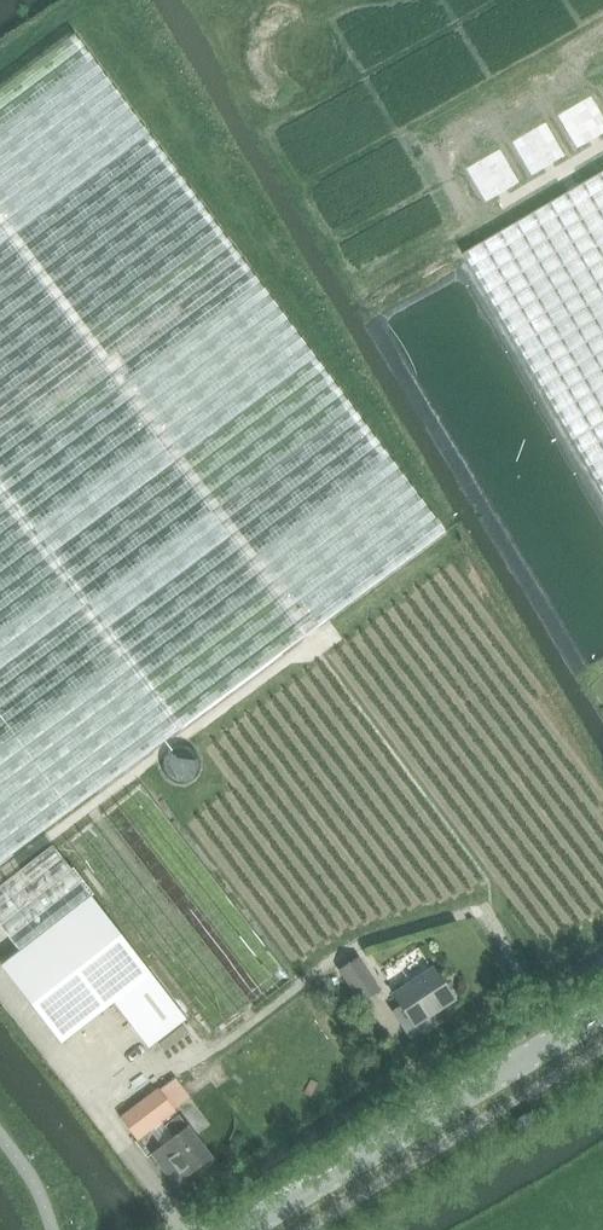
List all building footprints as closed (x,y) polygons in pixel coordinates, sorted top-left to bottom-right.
[(0,90),(0,863),(445,532),(74,34),(0,90)] [(464,254),(506,326),(602,493),(602,173),(464,254)] [(68,841),(219,1037),(291,981),(293,979),(142,784),(68,841)] [(116,1001),(152,1047),(186,1020),(91,898),(52,850),(0,890),(0,931),(18,955),(2,967),(62,1044),(116,1001)] [(362,1002),(380,990),(360,959),(341,971),(362,1002)] [(436,971),(396,998),(404,1011),(396,1016),(411,1038),(433,1023),(429,1017),(455,1000),(436,971)] [(138,1140),(153,1129),(166,1144),(152,1154),(175,1184),(188,1174),(212,1157),(188,1126),(175,1110),(190,1098),(175,1078),(161,1090),(159,1088),(120,1117),(138,1140)] [(522,1132),(539,1122),(533,1110),(516,1120),(522,1132)]
